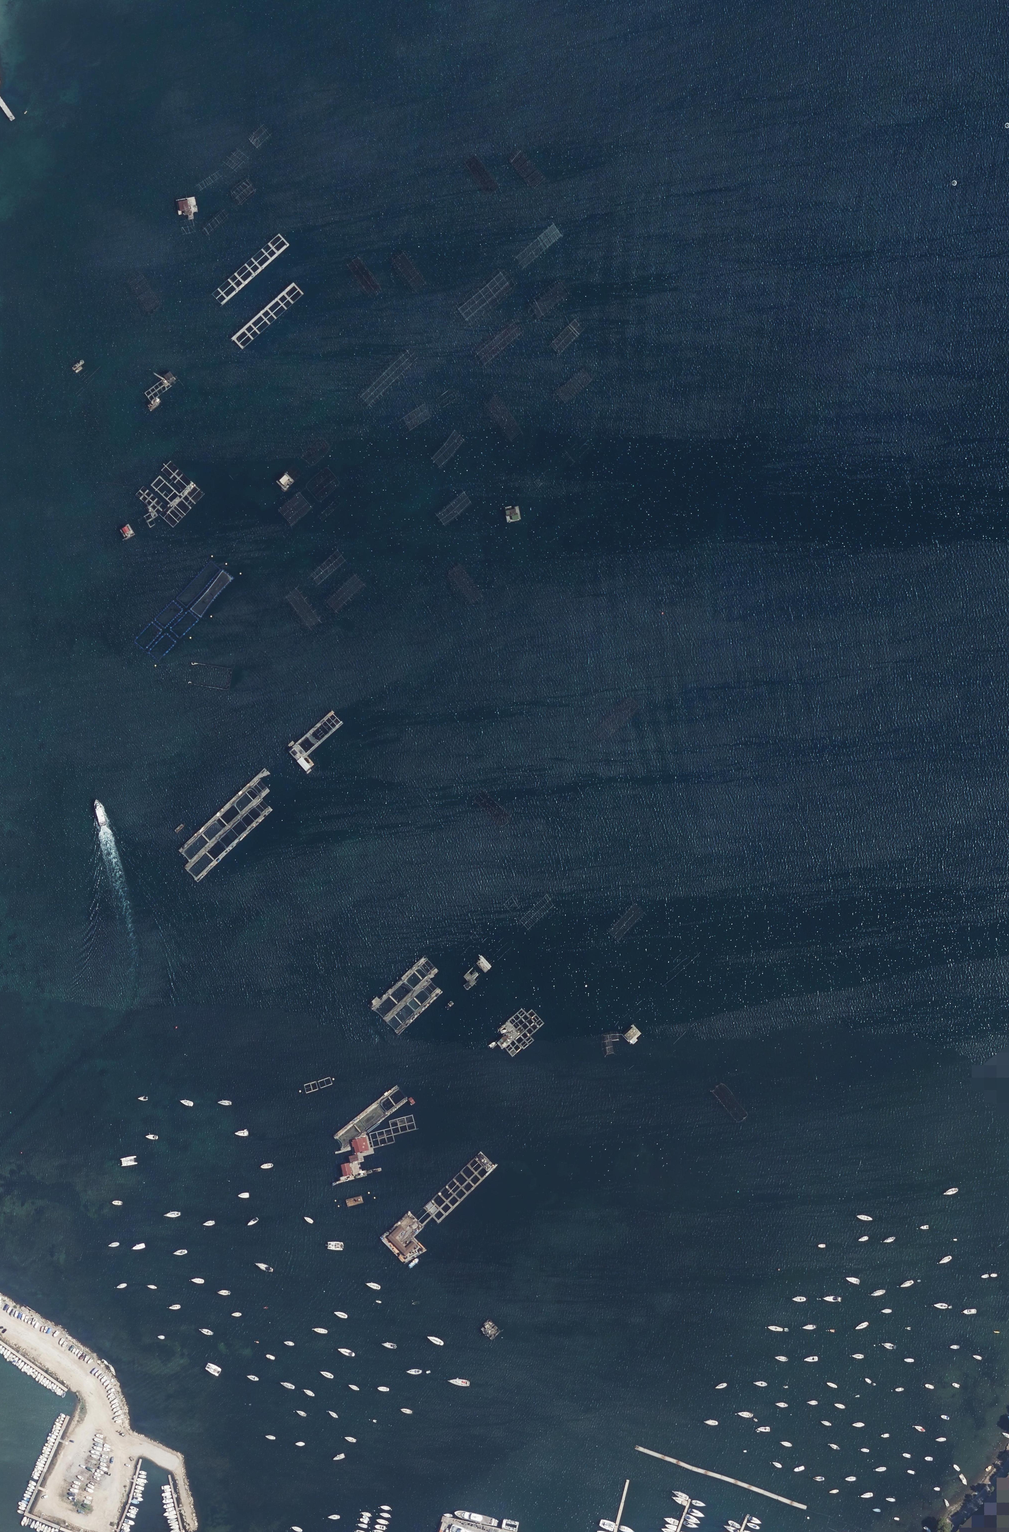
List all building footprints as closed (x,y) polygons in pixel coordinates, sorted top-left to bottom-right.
[(187,200),(178,201),(179,209),(187,208),(187,200)] [(170,372),(164,376),(168,382),(174,378),(170,372)] [(289,478),(286,475),(280,481),(283,484),(289,478)] [(514,508),(505,510),(506,516),(511,515),(512,520),(519,518),(518,515),(516,515),(514,508)] [(296,758),(300,754),(294,747),(289,752),(296,758)] [(301,757),(297,761),(306,771),(310,767),(301,757)] [(349,1164),(341,1165),(344,1176),(352,1174),(349,1164)]
